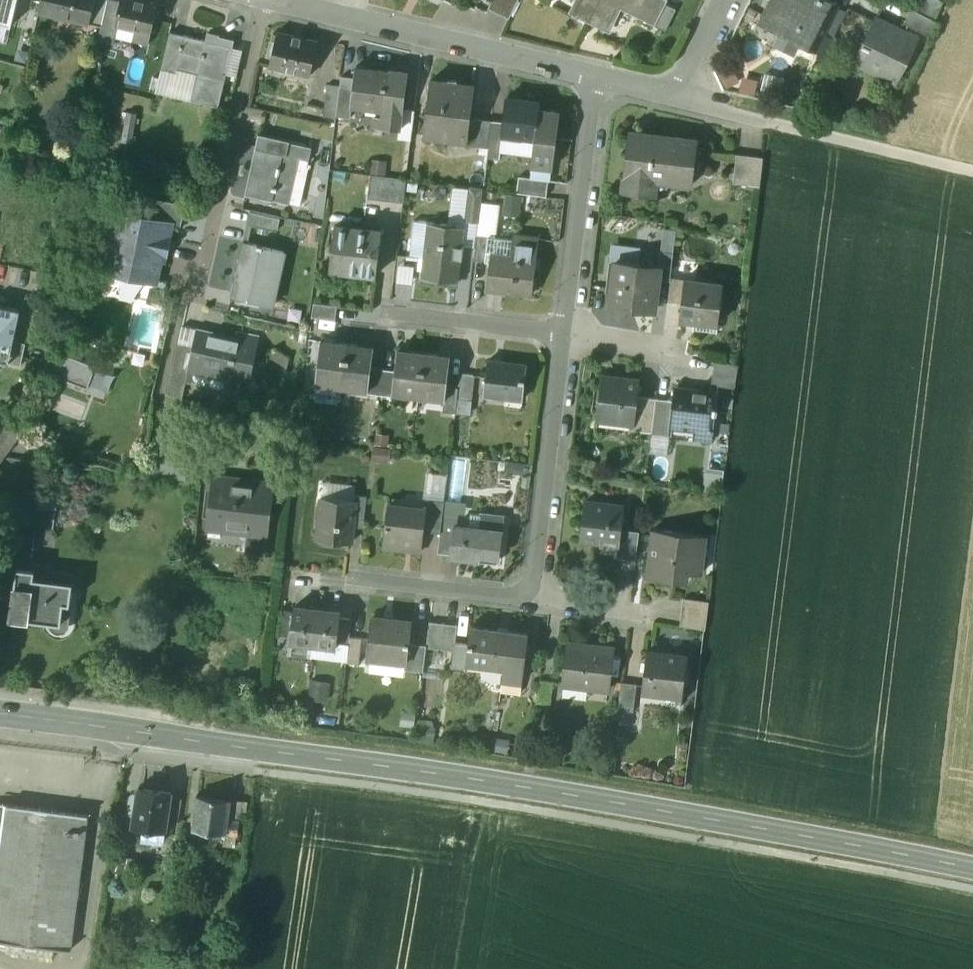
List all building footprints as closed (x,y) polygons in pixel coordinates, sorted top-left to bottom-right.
[(11,25),(17,0),(0,0),(0,23),(11,25)] [(39,13),(90,26),(96,0),(42,0),(39,13)] [(90,26),(102,29),(104,20),(109,0),(96,0),(90,26)] [(111,0),(109,0),(104,20),(116,23),(121,3),(111,0)] [(135,0),(122,0),(121,3),(116,23),(116,26),(119,26),(150,34),(157,5),(135,0)] [(489,8),(509,18),(518,0),(493,0),(489,8)] [(574,14),(590,22),(601,0),(581,0),(574,14)] [(590,22),(607,31),(619,7),(656,25),(667,3),(669,0),(601,0),(590,22)] [(827,0),(771,0),(760,22),(814,49),(822,32),(835,6),(836,5),(827,0)] [(938,16),(946,0),(926,0),(922,8),(938,16)] [(677,9),(667,3),(656,25),(666,30),(677,9)] [(835,6),(822,32),(833,38),(846,11),(835,6)] [(939,22),(910,8),(903,22),(932,36),(939,22)] [(918,38),(875,17),(853,62),(879,75),(882,69),(898,77),(918,38)] [(116,23),(104,20),(102,29),(99,41),(115,45),(119,26),(116,26),(116,23)] [(184,37),(170,34),(162,67),(176,70),(184,37)] [(206,42),(184,37),(176,70),(198,75),(192,101),(219,107),(226,74),(236,76),(242,51),(242,50),(233,48),(235,40),(209,34),(206,42)] [(319,43),(278,34),(271,67),(311,76),(319,43)] [(723,70),(727,85),(742,81),(738,66),(723,70)] [(389,72),(356,67),(353,89),(351,105),(353,106),(369,108),(370,104),(384,106),(386,106),(390,72),(389,72)] [(408,72),(389,70),(389,72),(390,72),(386,106),(384,106),(382,126),(400,129),(401,129),(403,108),(408,72)] [(476,85),(431,80),(423,135),(467,141),(468,141),(471,119),(476,85)] [(328,84),(324,116),(336,117),(336,116),(340,87),(340,85),(328,84)] [(353,89),(340,87),(336,116),(352,118),(353,106),(351,105),(353,89)] [(540,102),(507,98),(503,122),(501,139),(503,139),(523,142),(523,137),(535,139),(539,110),(540,102)] [(415,110),(403,108),(401,129),(400,129),(399,139),(412,140),(415,110)] [(560,112),(539,110),(535,139),(532,166),(552,168),(553,168),(560,112)] [(125,111),(124,138),(136,139),(137,111),(125,111)] [(492,121),(471,119),(468,141),(467,141),(466,145),(488,147),(492,121)] [(503,122),(492,121),(488,147),(488,148),(489,148),(501,149),(503,139),(501,139),(503,122)] [(692,179),(697,140),(629,132),(621,191),(649,195),(651,174),(692,179)] [(256,147),(286,154),(288,142),(288,141),(259,134),(256,147)] [(312,148),(288,142),(286,154),(299,157),(299,159),(309,161),(312,148)] [(286,154),(256,147),(245,195),(289,204),(289,203),(301,205),(310,164),(308,164),(309,161),(299,159),(299,157),(286,154)] [(501,149),(489,148),(488,158),(500,159),(501,149)] [(763,159),(737,156),(733,182),(760,186),(763,159)] [(552,168),(532,166),(531,178),(549,181),(550,181),(552,168)] [(371,174),(371,199),(407,200),(408,175),(371,174)] [(531,178),(519,177),(517,193),(546,197),(549,181),(531,178)] [(483,189),(470,188),(466,220),(479,222),(482,202),(483,189)] [(186,205),(158,199),(153,221),(172,225),(172,227),(181,228),(186,205)] [(501,204),(482,202),(479,222),(478,234),(490,236),(497,237),(501,204)] [(153,221),(114,212),(110,229),(112,230),(108,253),(113,254),(109,272),(127,275),(130,281),(139,282),(144,279),(157,282),(162,257),(165,257),(172,227),(172,225),(153,221)] [(279,219),(253,214),(250,228),(276,233),(279,219)] [(466,226),(429,221),(422,277),(459,282),(462,259),(463,259),(465,245),(464,245),(466,226)] [(371,238),(332,234),(328,269),(367,273),(371,238)] [(490,236),(478,234),(475,259),(487,261),(487,260),(490,236)] [(539,240),(514,236),(513,239),(511,257),(491,255),(491,261),(487,288),(533,295),(539,240)] [(497,237),(490,236),(487,260),(491,261),(491,255),(511,257),(513,239),(497,237)] [(263,247),(257,246),(257,247),(242,244),(231,300),(253,304),(253,303),(272,307),(284,253),(263,249),(263,247)] [(673,252),(660,250),(658,265),(661,266),(659,280),(670,281),(670,277),(673,252)] [(658,265),(617,260),(611,306),(655,311),(659,280),(661,266),(658,265)] [(684,279),(670,277),(670,281),(667,302),(681,304),(684,279)] [(723,284),(684,279),(681,304),(679,320),(694,322),(718,325),(723,284)] [(3,361),(8,340),(9,334),(16,335),(21,308),(0,304),(0,360),(3,361)] [(718,325),(694,322),(693,329),(717,332),(718,325)] [(238,343),(196,333),(193,345),(189,365),(190,366),(216,371),(215,375),(190,370),(187,383),(227,392),(231,375),(232,376),(234,370),(240,343),(238,343)] [(258,338),(240,334),(238,343),(240,343),(234,370),(240,372),(240,371),(245,371),(250,369),(252,364),(258,338)] [(26,343),(8,340),(3,361),(21,365),(26,343)] [(348,343),(322,340),(317,380),(343,383),(348,343)] [(193,345),(179,342),(168,394),(183,399),(187,383),(190,370),(190,366),(189,365),(193,345)] [(374,346),(348,343),(343,383),(369,387),(372,368),(374,346)] [(424,353),(399,349),(395,371),(392,389),(420,393),(424,353)] [(56,351),(42,369),(89,387),(96,366),(56,351)] [(450,356),(424,353),(420,393),(445,396),(450,356)] [(527,364),(488,360),(484,395),(523,399),(527,364)] [(738,384),(740,362),(716,360),(715,382),(738,384)] [(127,378),(96,366),(89,387),(119,398),(127,378)] [(216,371),(190,366),(190,370),(215,375),(216,371)] [(369,387),(368,393),(380,395),(383,369),(372,368),(369,387)] [(395,371),(383,369),(380,395),(392,396),(392,389),(395,371)] [(474,375),(461,373),(458,399),(471,401),(474,375)] [(624,384),(602,381),(597,418),(633,422),(635,422),(638,397),(640,383),(624,381),(624,384)] [(447,386),(444,411),(455,413),(459,388),(447,386)] [(717,393),(693,390),(692,395),(675,392),(673,401),(669,435),(693,438),(695,428),(712,430),(717,393)] [(57,405),(76,414),(81,404),(62,394),(57,405)] [(655,399),(638,397),(635,422),(633,422),(632,431),(651,433),(655,399)] [(673,401),(655,399),(651,433),(669,435),(673,401)] [(0,428),(0,463),(23,431),(7,419),(0,428)] [(712,430),(695,428),(693,438),(711,440),(712,430)] [(296,443),(287,439),(285,457),(294,458),(296,443)] [(725,486),(726,468),(709,467),(708,485),(725,486)] [(430,472),(426,495),(446,499),(450,475),(430,472)] [(59,479),(53,478),(51,496),(58,497),(59,479)] [(273,485),(214,478),(208,528),(267,535),(273,485)] [(368,497),(356,496),(355,501),(357,501),(354,527),(364,528),(368,497)] [(355,501),(322,497),(318,539),(352,543),(354,527),(357,501),(355,501)] [(445,501),(426,498),(425,505),(425,509),(427,510),(424,531),(441,533),(441,532),(443,517),(445,501)] [(425,505),(389,501),(384,548),(422,552),(424,531),(427,510),(425,509),(425,505)] [(625,507),(585,502),(580,540),(603,543),(603,540),(619,542),(618,545),(620,545),(622,530),(625,507)] [(485,516),(473,514),(472,527),(483,529),(485,516)] [(506,517),(485,515),(485,516),(483,529),(504,531),(506,517)] [(457,518),(443,517),(441,532),(454,533),(455,526),(456,526),(457,518)] [(456,526),(455,526),(454,533),(452,554),(471,557),(471,558),(472,560),(473,561),(475,562),(476,562),(478,561),(479,560),(480,558),(481,552),(502,554),(504,531),(483,529),(472,527),(456,526)] [(639,532),(622,530),(620,545),(618,545),(617,558),(636,560),(639,532)] [(706,536),(654,530),(649,577),(675,581),(676,571),(702,574),(706,536)] [(454,533),(441,532),(441,533),(439,553),(452,554),(454,533)] [(34,537),(15,535),(9,586),(16,587),(12,617),(62,623),(64,603),(70,604),(74,575),(30,569),(34,537)] [(709,602),(686,599),(683,613),(708,616),(709,602)] [(318,610),(295,607),(291,636),(290,641),(314,644),(318,610)] [(341,613),(318,610),(314,644),(337,646),(338,642),(341,618),(341,613)] [(294,612),(282,611),(279,635),(291,636),(294,612)] [(708,616),(683,613),(681,626),(706,630),(708,616)] [(413,622),(372,617),(367,656),(406,661),(408,661),(411,643),(413,622)] [(352,620),(341,618),(338,642),(349,644),(350,637),(352,620)] [(459,625),(430,621),(427,645),(427,647),(454,651),(456,641),(457,641),(459,625)] [(508,630),(471,626),(471,624),(470,624),(467,642),(465,662),(468,662),(503,666),(503,668),(505,668),(509,631),(510,629),(508,629),(508,630)] [(528,633),(509,631),(505,668),(503,668),(502,677),(522,680),(528,633)] [(363,638),(350,637),(349,644),(347,662),(359,663),(363,638)] [(457,641),(456,641),(454,651),(453,666),(467,668),(468,662),(465,662),(467,642),(457,641)] [(427,645),(411,643),(408,661),(406,661),(405,669),(424,672),(427,647),(427,645)] [(613,650),(569,644),(564,684),(608,690),(613,650)] [(687,657),(646,651),(642,688),(683,694),(687,657)] [(506,681),(504,689),(523,693),(525,684),(506,681)] [(637,683),(621,682),(618,710),(634,712),(637,683)] [(171,792),(140,788),(138,799),(136,814),(134,826),(166,831),(166,827),(168,818),(170,798),(171,792)] [(230,798),(199,793),(194,828),(226,832),(228,818),(230,798)] [(136,814),(138,799),(131,798),(129,813),(136,814)] [(170,798),(168,818),(179,820),(181,799),(170,798)] [(0,802),(0,940),(70,949),(88,814),(0,802)] [(240,819),(228,818),(226,832),(238,834),(240,819)]
